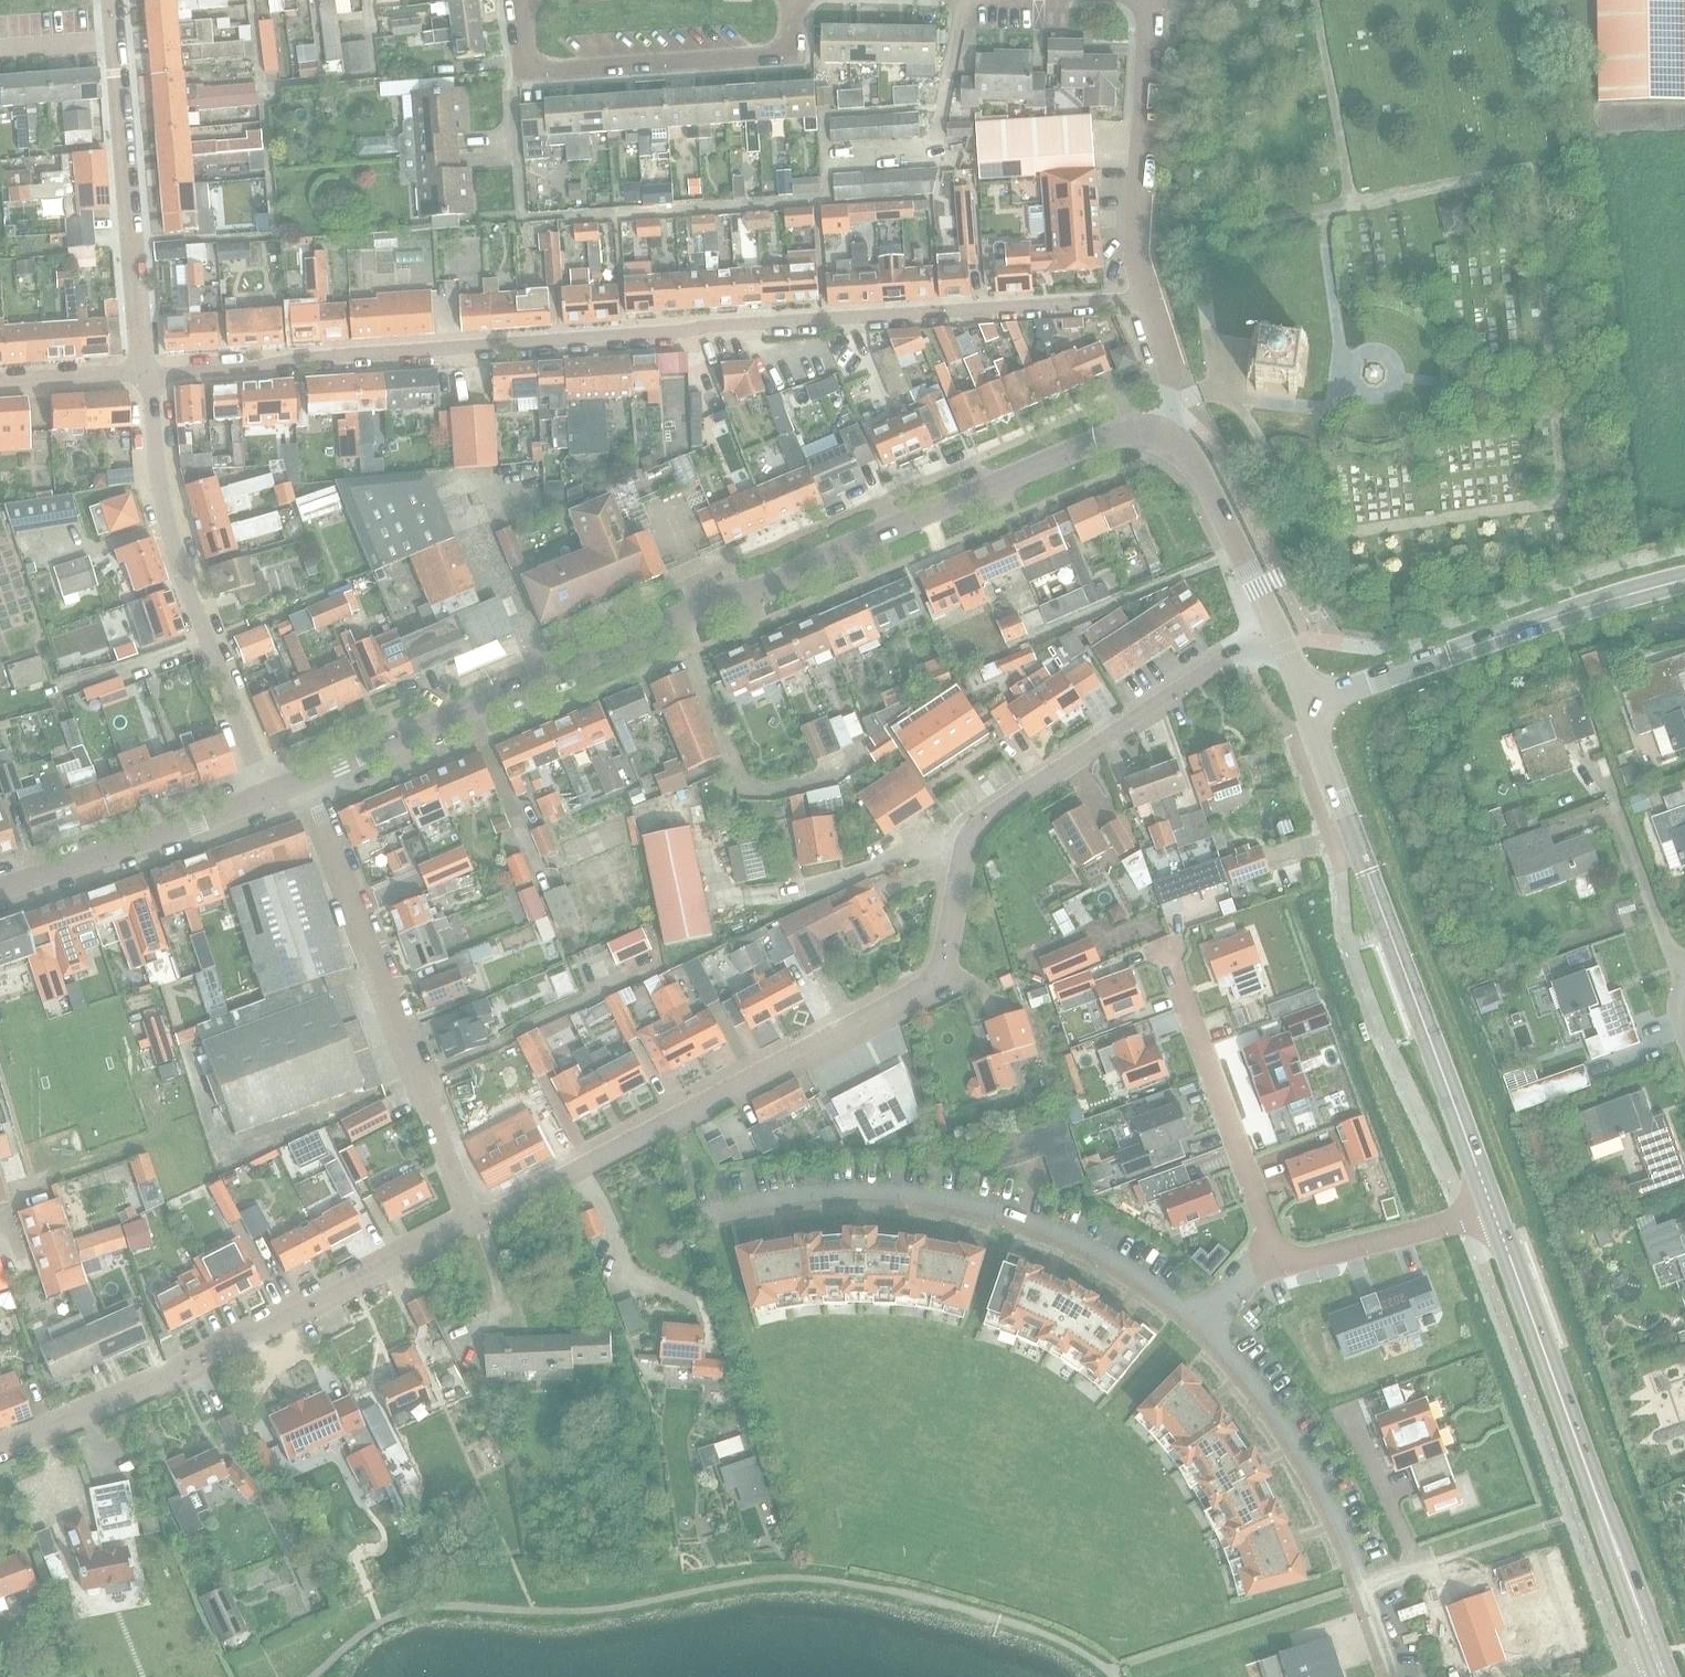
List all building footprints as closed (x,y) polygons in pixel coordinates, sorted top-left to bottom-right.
[(180,24),(179,12),(229,8),(228,0),(153,0),(147,0),(149,26),(180,24)] [(283,0),(270,0),(272,14),(285,12),(283,0)] [(285,12),(300,11),(298,0),(283,0),(285,12)] [(323,8),(322,8),(320,8),(326,63),(343,61),(342,47),(338,16),(336,0),(322,0),(323,8)] [(338,16),(352,14),(350,0),(336,0),(338,16)] [(450,0),(452,18),(432,20),(434,32),(482,26),(479,0),(453,0),(450,0)] [(1601,101),(1684,100),(1684,0),(1599,0),(1601,101)] [(396,38),(423,34),(421,19),(394,23),(396,38)] [(180,24),(149,26),(151,50),(215,45),(213,21),(180,24)] [(266,75),(279,74),(273,21),(260,23),(266,75)] [(482,26),(434,32),(425,34),(427,46),(454,43),(457,60),(486,56),(482,26)] [(239,28),(240,43),(245,42),(251,42),(250,27),(239,28)] [(851,64),(851,29),(822,28),(822,64),(851,64)] [(879,29),(851,29),(851,64),(878,65),(879,29)] [(907,29),(879,29),(878,65),(906,65),(907,29)] [(907,29),(906,65),(935,65),(935,30),(907,29)] [(154,76),(184,74),(183,62),(246,57),(245,42),(240,43),(215,45),(151,50),(154,76)] [(1116,89),(1117,58),(1082,57),(1082,42),(1049,42),(1049,64),(1063,65),(1063,88),(1090,89),(1090,107),(1114,107),(1114,89),(1116,89)] [(353,73),(370,70),(366,43),(349,46),(353,73)] [(1043,108),(1043,75),(1029,75),(1030,55),(1004,54),(1004,58),(979,58),(978,80),(963,79),(963,106),(978,106),(978,98),(1029,98),(1029,107),(1043,108)] [(301,79),(319,77),(318,64),(299,66),(301,79)] [(72,73),(77,133),(90,132),(88,112),(86,112),(86,101),(100,100),(98,71),(72,73)] [(48,75),(50,104),(61,103),(65,146),(78,145),(77,133),(72,73),(48,75)] [(185,74),(184,74),(154,76),(156,104),(257,95),(256,85),(205,90),(205,86),(187,87),(185,74)] [(22,77),(27,134),(28,143),(41,142),(39,116),(35,116),(35,105),(50,104),(48,75),(22,77)] [(0,79),(0,108),(11,107),(12,119),(16,119),(18,149),(28,149),(28,143),(27,134),(22,77),(0,79)] [(786,85),(788,120),(804,118),(805,132),(817,131),(814,83),(786,85)] [(786,85),(756,87),(760,135),(772,134),(771,121),(788,120),(786,85)] [(756,87),(727,89),(729,123),(747,122),(749,153),(761,152),(760,135),(756,87)] [(832,106),(831,87),(816,88),(817,107),(832,106)] [(907,106),(920,106),(919,88),(906,89),(907,106)] [(404,134),(399,137),(401,157),(416,156),(456,152),(454,134),(466,133),(462,89),(455,89),(419,92),(420,97),(421,118),(409,119),(403,124),(404,134)] [(711,125),(729,123),(727,89),(695,91),(699,140),(712,139),(711,125)] [(907,106),(906,89),(893,90),(894,107),(907,106)] [(666,93),(668,128),(686,126),(687,140),(699,140),(695,91),(666,93)] [(851,110),(863,110),(862,92),(850,93),(851,110)] [(636,95),(639,144),(640,158),(652,157),(650,129),(668,128),(666,93),(636,95)] [(851,110),(850,93),(837,94),(839,111),(851,110)] [(259,95),(257,95),(156,104),(158,132),(190,129),(188,107),(199,106),(199,111),(260,106),(259,95)] [(639,144),(636,95),(605,97),(608,132),(626,131),(627,145),(639,144)] [(605,97),(575,99),(580,162),(591,161),(590,133),(608,132),(605,97)] [(567,163),(580,162),(575,99),(546,101),(547,110),(522,112),(525,160),(551,158),(549,136),(565,135),(567,163)] [(906,138),(919,137),(917,113),(904,114),(906,138)] [(906,138),(904,114),(892,115),(893,139),(906,138)] [(893,139),(892,115),(879,116),(881,140),(893,139)] [(881,140),(879,116),(866,117),(868,141),(881,140)] [(868,141),(866,117),(854,118),(856,142),(868,141)] [(1091,117),(976,125),(980,180),(1035,177),(1035,173),(1042,173),(1047,246),(1030,247),(1030,244),(1004,245),(1004,246),(1002,243),(997,244),(993,247),(994,263),(996,295),(1033,293),(1031,272),(1050,270),(1050,273),(1102,269),(1091,117)] [(856,142),(854,118),(842,119),(844,143),(856,142)] [(844,143),(842,119),(829,120),(830,144),(844,143)] [(947,137),(973,136),(973,124),(946,125),(947,137)] [(160,160),(263,151),(261,132),(248,134),(249,141),(217,144),(217,145),(202,146),(203,150),(192,151),(190,129),(158,132),(160,160)] [(163,188),(195,185),(193,165),(204,164),(204,167),(251,163),(252,173),(265,172),(263,151),(160,160),(163,188)] [(400,161),(400,164),(400,167),(400,170),(401,172),(403,175),(404,177),(406,179),(408,181),(410,182),(413,184),(415,184),(418,185),(426,185),(428,216),(471,213),(468,170),(457,171),(456,152),(416,156),(401,157),(401,158),(400,159),(400,160),(400,161)] [(1,189),(8,189),(107,181),(105,153),(73,155),(74,178),(63,179),(62,173),(41,175),(41,170),(0,173),(0,174),(1,189)] [(933,195),(940,169),(912,171),(914,196),(933,195)] [(914,196),(912,171),(900,172),(902,197),(914,196)] [(902,197),(900,172),(887,173),(889,198),(902,197)] [(889,198),(887,173),(873,174),(875,199),(889,198)] [(875,199),(873,174),(860,175),(862,200),(875,199)] [(656,176),(658,204),(672,203),(670,175),(656,176)] [(862,200),(860,175),(847,176),(848,201),(862,200)] [(848,201),(847,176),(833,177),(835,202),(848,201)] [(793,180),(794,195),(822,193),(821,179),(793,180)] [(8,189),(1,189),(2,203),(63,199),(64,219),(66,220),(91,218),(91,211),(109,209),(107,181),(8,189)] [(217,235),(215,211),(211,211),(208,184),(195,185),(163,188),(167,234),(197,232),(198,237),(217,235)] [(969,265),(976,264),(970,186),(955,187),(960,254),(937,256),(940,299),(971,297),(969,265)] [(928,201),(901,204),(902,220),(914,219),(913,213),(929,211),(928,201)] [(889,204),(875,205),(876,221),(890,220),(902,220),(901,204),(889,204)] [(1441,209),(1446,235),(1466,231),(1461,205),(1441,209)] [(848,207),(849,224),(861,223),(860,206),(848,207)] [(850,234),(849,224),(848,207),(822,209),(823,235),(850,234)] [(786,228),(813,227),(812,209),(785,211),(786,228)] [(747,231),(758,230),(757,213),(746,214),(747,231)] [(758,230),(769,229),(768,213),(757,213),(758,230)] [(692,235),(704,234),(703,217),(690,218),(692,235)] [(705,253),(719,252),(718,233),(716,233),(714,217),(703,217),(704,234),(705,253)] [(67,234),(93,232),(91,218),(66,220),(67,234)] [(647,221),(649,238),(661,237),(660,220),(647,221)] [(649,238),(647,221),(636,222),(638,239),(634,239),(637,279),(630,279),(629,270),(623,270),(626,315),(654,313),(651,278),(649,238)] [(598,225),(586,226),(587,242),(589,242),(591,276),(601,275),(598,225)] [(587,242),(586,226),(575,226),(576,243),(587,242)] [(94,247),(93,232),(67,234),(68,249),(94,247)] [(540,251),(545,251),(548,286),(561,285),(558,234),(539,235),(540,251)] [(157,244),(159,261),(188,259),(187,246),(187,241),(157,244)] [(251,259),(250,243),(218,245),(219,261),(251,259)] [(852,261),(851,261),(854,305),(881,303),(879,266),(869,267),(867,244),(851,245),(852,261)] [(205,245),(187,246),(188,259),(190,288),(194,351),(220,349),(218,315),(198,316),(197,308),(203,308),(201,288),(206,288),(204,266),(207,266),(205,245)] [(789,268),(791,304),(818,302),(815,253),(815,250),(788,252),(789,268)] [(905,271),(907,301),(935,299),(932,269),(922,270),(921,250),(914,251),(915,270),(905,271)] [(75,268),(95,267),(94,252),(74,254),(75,268)] [(321,342),(349,340),(346,306),(326,307),(325,295),(329,295),(326,252),(315,253),(316,260),(321,342)] [(881,303),(907,301),(905,271),(905,257),(879,259),(879,266),(881,303)] [(736,307),(733,272),(713,273),(713,269),(719,268),(718,259),(706,259),(707,274),(709,309),(736,307)] [(292,309),(294,344),(321,342),(316,260),(306,260),(307,276),(308,296),(311,296),(312,308),(292,309)] [(854,305),(851,261),(836,262),(837,275),(826,276),(828,307),(854,305)] [(761,270),(763,305),(791,304),(789,268),(761,270)] [(763,305),(761,270),(733,272),(736,307),(763,305)] [(590,289),(589,271),(570,272),(571,290),(562,291),(564,326),(592,324),(590,289)] [(709,309),(707,274),(679,276),(681,311),(709,309)] [(651,278),(654,313),(681,311),(679,276),(651,278)] [(519,328),(517,300),(517,293),(498,295),(497,280),(484,280),(485,295),(490,295),(492,330),(519,328)] [(76,287),(77,297),(81,360),(121,357),(117,305),(104,306),(105,320),(87,322),(85,299),(88,299),(87,286),(76,287)] [(618,287),(590,289),(592,324),(620,322),(618,287)] [(190,288),(180,289),(181,310),(190,310),(190,316),(164,318),(166,352),(194,351),(190,288)] [(529,299),(517,300),(519,328),(552,326),(549,291),(528,293),(529,299)] [(350,304),(353,340),(434,334),(432,292),(378,295),(378,302),(350,304)] [(463,332),(492,330),(490,295),(485,295),(460,297),(463,332)] [(81,360),(77,297),(65,298),(67,326),(43,328),(46,362),(81,360)] [(283,310),(266,311),(265,301),(255,301),(255,312),(258,346),(285,344),(283,310)] [(227,314),(229,348),(258,346),(255,312),(227,314)] [(1034,321),(1050,360),(1064,393),(1088,383),(1086,378),(1110,369),(1102,348),(1078,358),(1074,350),(1059,356),(1052,338),(1058,335),(1052,319),(1034,321)] [(1063,321),(1063,331),(1084,329),(1083,319),(1063,321)] [(1006,323),(1025,370),(1039,403),(1064,393),(1050,360),(1033,366),(1028,355),(1030,354),(1016,322),(1006,323)] [(979,326),(987,344),(999,338),(994,324),(979,326)] [(951,327),(935,327),(950,364),(964,359),(951,327)] [(46,362),(43,328),(3,331),(6,365),(46,362)] [(927,347),(919,329),(887,331),(899,359),(927,347)] [(1308,353),(1308,345),(1303,344),(1304,336),(1296,335),(1294,343),(1270,340),(1271,331),(1263,330),(1261,340),(1251,338),(1250,347),(1260,348),(1257,373),(1246,372),(1245,380),(1256,381),(1254,390),(1263,391),(1264,382),(1281,384),(1284,387),(1288,388),(1287,394),(1295,395),(1296,386),(1303,387),(1304,378),(1298,378),(1301,352),(1308,353)] [(892,399),(911,391),(893,347),(873,355),(892,399)] [(1119,369),(1134,363),(1128,347),(1112,354),(1119,369)] [(686,353),(627,357),(629,392),(648,391),(649,401),(658,400),(656,374),(687,372),(686,353)] [(978,354),(964,360),(966,363),(977,390),(991,423),(1015,413),(1002,381),(986,387),(981,375),(985,373),(978,354)] [(562,361),(568,448),(606,445),(603,398),(629,397),(629,392),(627,357),(562,361)] [(1039,403),(1025,370),(1011,376),(1004,360),(995,364),(1002,381),(1015,413),(1039,403)] [(568,448),(562,361),(535,363),(537,399),(539,422),(551,421),(553,449),(568,448)] [(752,362),(720,365),(723,392),(734,391),(737,400),(762,392),(752,362)] [(537,399),(535,363),(490,366),(492,401),(496,401),(497,413),(517,412),(516,400),(537,399)] [(944,363),(935,366),(942,385),(963,435),(975,430),(976,433),(988,428),(986,425),(991,423),(977,390),(957,397),(944,363)] [(435,370),(354,376),(358,440),(372,439),(371,422),(368,422),(367,412),(437,407),(435,370)] [(345,412),(346,421),(338,422),(340,460),(359,459),(358,440),(354,376),(326,378),(326,377),(324,378),(326,414),(345,412)] [(812,403),(840,391),(834,377),(806,389),(812,403)] [(307,415),(326,414),(324,378),(303,379),(304,383),(293,384),(295,415),(296,424),(296,427),(308,426),(307,415)] [(293,380),(238,384),(241,427),(296,424),(295,415),(293,384),(293,380)] [(238,384),(210,386),(212,421),(233,419),(233,425),(231,425),(234,468),(244,467),(242,442),(241,427),(238,384)] [(173,388),(176,425),(177,446),(191,445),(190,433),(184,433),(183,423),(205,422),(202,386),(173,388)] [(128,391),(49,397),(52,432),(76,430),(130,427),(128,391)] [(934,446),(959,436),(941,392),(916,402),(919,411),(934,446)] [(0,400),(0,437),(29,435),(26,398),(0,400)] [(454,468),(495,466),(491,406),(449,409),(454,468)] [(725,408),(712,414),(716,423),(729,418),(725,408)] [(919,411),(870,431),(884,466),(896,461),(899,467),(925,457),(923,451),(934,446),(919,411)] [(806,463),(808,467),(821,500),(836,493),(835,489),(862,478),(857,468),(873,462),(858,426),(842,433),(847,446),(806,463)] [(792,466),(805,461),(794,432),(780,437),(792,466)] [(724,461),(743,454),(737,438),(718,446),(724,461)] [(211,453),(178,455),(179,470),(180,470),(212,467),(211,453)] [(191,510),(246,494),(273,485),(274,485),(270,471),(217,488),(214,476),(212,467),(180,470),(191,510)] [(821,500),(808,467),(758,488),(773,525),(823,504),(821,500)] [(108,487),(135,483),(133,468),(108,472),(108,487)] [(427,628),(400,639),(415,673),(512,632),(498,597),(480,605),(473,587),(474,587),(425,471),(334,480),(372,571),(409,555),(428,603),(418,607),(427,628)] [(274,485),(273,485),(278,504),(294,499),(289,481),(274,485)] [(773,525),(758,488),(741,495),(736,483),(728,486),(733,498),(748,535),(773,525)] [(566,491),(568,504),(582,498),(580,485),(566,491)] [(1093,500),(1107,533),(1131,522),(1141,545),(1151,541),(1127,486),(1093,500)] [(303,521),(340,508),(333,487),(296,500),(303,521)] [(13,533),(76,523),(72,494),(3,505),(13,533)] [(101,503),(88,507),(97,535),(110,531),(138,521),(129,494),(101,503)] [(246,494),(191,510),(198,534),(229,525),(226,514),(235,511),(250,507),(246,494)] [(633,586),(663,573),(645,530),(636,534),(635,532),(625,529),(623,530),(609,495),(567,512),(583,550),(520,576),(540,624),(576,609),(574,605),(631,582),(633,586)] [(748,535),(733,498),(711,507),(721,532),(726,544),(748,535)] [(1107,533),(1093,500),(1053,517),(1068,551),(1091,605),(1111,597),(1106,584),(1095,589),(1072,534),(1077,532),(1082,543),(1099,536),(1104,547),(1112,544),(1107,533)] [(707,537),(721,532),(711,507),(697,513),(707,537)] [(198,534),(205,559),(236,550),(233,540),(242,537),(242,540),(282,528),(277,511),(229,525),(198,534)] [(1031,526),(1046,560),(1068,551),(1053,517),(1031,526)] [(510,567),(523,562),(508,525),(495,531),(510,567)] [(1009,535),(1022,568),(1026,576),(1035,573),(1032,566),(1046,560),(1031,526),(1009,535)] [(1022,568),(1009,535),(967,553),(981,585),(1022,568)] [(135,591),(167,581),(153,537),(115,550),(119,563),(125,561),(135,591)] [(988,602),(981,585),(968,554),(918,575),(930,602),(926,604),(933,621),(946,615),(944,611),(962,604),(965,612),(988,602)] [(208,568),(216,595),(237,589),(241,602),(269,594),(262,570),(251,574),(246,557),(208,568)] [(53,570),(62,597),(96,586),(88,558),(53,570)] [(863,595),(864,597),(878,632),(924,613),(909,578),(883,588),(882,587),(863,595)] [(1189,632),(1210,618),(1190,589),(1184,581),(1170,591),(1175,598),(1169,602),(1167,600),(1131,624),(1121,609),(1083,634),(1116,683),(1171,646),(1175,652),(1193,640),(1189,632)] [(155,643),(185,632),(170,588),(139,599),(155,643)] [(330,623),(351,615),(342,593),(322,602),(330,623)] [(878,632),(864,597),(820,615),(837,654),(880,635),(878,632)] [(316,629),(330,623),(322,602),(299,611),(303,623),(312,620),(316,629)] [(837,654),(820,615),(791,628),(809,668),(818,664),(815,655),(833,648),(836,654),(837,654)] [(1019,615),(997,623),(1006,644),(1027,636),(1019,615)] [(275,626),(280,637),(292,632),(287,621),(275,626)] [(274,648),(264,625),(234,638),(236,644),(234,646),(238,654),(241,654),(243,661),(274,648)] [(764,639),(781,680),(782,680),(778,670),(795,663),(799,672),(809,668),(791,628),(764,639)] [(353,643),(349,633),(339,637),(351,664),(355,662),(368,692),(415,673),(400,639),(396,629),(371,639),(369,636),(353,643)] [(289,681),(305,720),(323,713),(306,674),(311,672),(294,631),(283,636),(300,676),(289,681)] [(1075,631),(1060,639),(1072,660),(1087,651),(1075,631)] [(781,680),(764,639),(763,639),(765,643),(749,650),(747,646),(734,652),(733,649),(719,654),(720,657),(716,659),(730,692),(748,685),(751,693),(781,680)] [(137,655),(133,644),(112,650),(116,662),(137,655)] [(338,661),(323,667),(328,679),(326,680),(329,685),(331,684),(340,706),(361,697),(340,646),(333,649),(338,661)] [(1030,648),(1013,656),(1019,669),(1036,661),(1030,648)] [(1675,752),(1684,748),(1684,696),(1678,676),(1684,673),(1684,654),(1644,668),(1649,684),(1622,694),(1631,718),(1647,713),(1662,756),(1674,752),(1675,752)] [(289,681),(278,655),(263,661),(268,673),(273,670),(279,685),(269,689),(286,728),(305,720),(289,681)] [(17,688),(47,679),(39,656),(10,665),(17,688)] [(1019,669),(1013,656),(995,664),(1000,677),(1019,669)] [(1086,660),(1064,673),(1079,697),(1102,683),(1086,660)] [(323,713),(340,706),(331,684),(329,685),(326,680),(328,679),(323,667),(311,672),(306,674),(323,713)] [(947,668),(925,677),(931,689),(952,680),(947,668)] [(651,685),(659,703),(654,704),(658,714),(664,712),(688,770),(722,756),(686,670),(651,685)] [(1035,690),(1056,722),(1084,704),(1079,697),(1064,673),(1063,672),(1052,679),(1049,675),(1040,681),(1043,685),(1035,690)] [(120,678),(82,692),(86,702),(124,688),(120,678)] [(1056,722),(1035,690),(1027,678),(1011,689),(1019,701),(1008,707),(1029,739),(1056,722)] [(626,723),(652,713),(642,686),(605,702),(627,755),(638,751),(626,723)] [(286,728),(269,689),(251,697),(267,736),(286,728)] [(924,777),(990,734),(962,692),(896,736),(924,777)] [(1580,695),(1563,702),(1536,711),(1540,724),(1514,733),(1532,783),(1572,769),(1564,746),(1594,735),(1580,695)] [(899,703),(876,713),(884,726),(889,724),(892,728),(908,717),(914,714),(905,701),(899,703)] [(574,714),(588,748),(607,794),(623,787),(608,751),(600,755),(596,744),(613,737),(599,703),(574,714)] [(574,714),(549,725),(563,758),(576,789),(582,805),(590,801),(583,785),(571,755),(588,748),(574,714)] [(830,721),(841,749),(854,744),(843,715),(830,721)] [(58,775),(57,776),(61,785),(68,803),(71,802),(79,825),(109,815),(97,781),(92,766),(82,744),(83,743),(74,717),(72,718),(61,722),(70,748),(74,747),(81,767),(82,767),(71,771),(58,775)] [(801,728),(816,762),(829,756),(815,723),(801,728)] [(563,758),(549,725),(523,735),(545,787),(553,784),(546,766),(563,758)] [(866,749),(876,764),(898,749),(883,727),(869,737),(874,744),(866,749)] [(174,763),(183,790),(233,773),(220,735),(193,745),(188,732),(178,736),(182,748),(170,753),(171,754),(174,763)] [(545,787),(523,735),(497,746),(517,796),(527,792),(520,776),(530,772),(537,790),(545,787)] [(1220,818),(1215,803),(1242,794),(1237,779),(1240,778),(1228,745),(1189,758),(1195,775),(1190,777),(1202,811),(1206,822),(1220,818)] [(143,746),(117,755),(136,806),(183,790),(174,763),(171,754),(148,761),(143,746)] [(434,773),(449,809),(496,789),(481,753),(434,773)] [(113,775),(97,781),(109,815),(136,806),(117,755),(107,758),(113,775)] [(663,795),(688,786),(677,759),(666,763),(670,773),(656,778),(663,795)] [(22,788),(13,761),(0,766),(0,783),(4,794),(22,788)] [(43,791),(19,799),(33,841),(79,825),(71,802),(68,803),(61,785),(57,776),(58,775),(55,765),(54,766),(53,762),(46,764),(42,761),(34,764),(31,770),(35,780),(39,779),(43,791)] [(885,836),(935,803),(908,763),(858,795),(885,836)] [(1178,850),(1212,838),(1206,822),(1202,811),(1180,818),(1172,795),(1185,790),(1176,763),(1150,772),(1175,841),(1178,850)] [(1149,803),(1157,826),(1150,829),(1156,848),(1175,841),(1150,772),(1126,780),(1135,808),(1149,803)] [(434,773),(401,786),(417,824),(415,825),(418,833),(420,832),(432,859),(464,845),(449,809),(434,773)] [(401,786),(363,802),(378,837),(379,840),(415,825),(417,824),(401,786)] [(807,793),(809,804),(842,797),(839,786),(807,793)] [(557,792),(549,796),(554,808),(562,804),(557,792)] [(554,808),(549,796),(538,800),(545,818),(556,814),(554,808)] [(804,796),(791,798),(795,823),(808,820),(804,796)] [(2,851),(15,847),(17,846),(6,814),(1,799),(0,800),(0,852),(2,851)] [(363,802),(341,812),(355,846),(362,864),(373,860),(370,854),(383,849),(379,840),(378,837),(363,802)] [(1684,866),(1684,804),(1650,817),(1661,845),(1674,841),(1683,866),(1684,866)] [(1118,855),(1134,846),(1118,820),(1103,829),(1103,830),(1099,832),(1084,806),(1053,824),(1079,867),(1109,849),(1108,848),(1112,845),(1118,855)] [(795,823),(802,865),(839,859),(832,816),(808,820),(795,823)] [(179,861),(191,895),(219,886),(221,891),(229,889),(263,995),(347,968),(299,820),(179,861)] [(543,857),(558,850),(547,824),(532,830),(543,857)] [(643,837),(666,946),(712,936),(690,827),(643,837)] [(1588,837),(1553,849),(1545,827),(1505,841),(1524,894),(1599,868),(1588,837)] [(766,879),(758,843),(728,850),(736,885),(766,879)] [(1224,860),(1233,885),(1270,872),(1261,847),(1251,851),(1249,845),(1235,850),(1237,856),(1224,860)] [(464,848),(419,867),(429,890),(474,871),(464,848)] [(386,856),(393,873),(411,866),(403,849),(386,856)] [(518,886),(533,880),(522,853),(507,860),(518,886)] [(1194,893),(1228,882),(1220,860),(1186,871),(1194,893)] [(165,916),(173,913),(184,909),(193,936),(189,937),(201,972),(214,968),(190,895),(191,895),(179,861),(150,871),(165,916)] [(1160,905),(1194,893),(1186,871),(1152,883),(1160,905)] [(143,874),(117,883),(143,958),(145,963),(155,960),(153,953),(168,947),(143,874)] [(781,927),(794,953),(807,977),(832,964),(820,939),(843,928),(845,933),(854,928),(865,950),(895,934),(881,908),(884,907),(867,876),(779,921),(781,927)] [(455,880),(428,891),(432,901),(459,890),(455,880)] [(102,923),(115,919),(132,969),(146,964),(143,958),(117,883),(91,892),(102,923)] [(579,920),(565,887),(545,895),(559,928),(579,920)] [(84,894),(39,910),(56,958),(62,976),(89,967),(83,949),(100,943),(84,894)] [(401,933),(444,917),(442,912),(432,916),(424,896),(391,908),(401,933)] [(0,921),(0,966),(29,957),(44,1001),(68,993),(56,958),(39,910),(22,916),(21,914),(15,917),(0,921)] [(435,963),(447,959),(437,932),(450,927),(446,916),(444,917),(401,933),(415,971),(435,963)] [(775,962),(794,953),(781,927),(769,933),(777,948),(770,952),(775,962)] [(642,930),(609,944),(619,966),(651,951),(642,930)] [(1249,933),(1207,949),(1218,978),(1226,975),(1236,1001),(1265,991),(1255,964),(1259,962),(1249,933)] [(1090,940),(1041,961),(1050,981),(1099,960),(1090,940)] [(754,968),(757,973),(778,1014),(805,1000),(789,969),(774,977),(755,942),(743,948),(754,968)] [(447,959),(435,963),(440,976),(419,983),(429,1009),(468,994),(462,979),(476,973),(473,964),(494,956),(489,943),(447,959)] [(741,975),(754,968),(743,948),(730,954),(741,975)] [(700,995),(714,988),(698,957),(684,964),(700,995)] [(1605,1056),(1639,1044),(1620,990),(1607,994),(1598,967),(1551,984),(1563,1018),(1589,1008),(1605,1056)] [(665,990),(681,1021),(699,1055),(727,1041),(711,1010),(696,1017),(670,968),(658,975),(665,989),(665,990)] [(1094,983),(1081,988),(1087,1004),(1100,999),(1108,1020),(1145,1007),(1131,970),(1094,983)] [(365,1091),(381,1085),(339,972),(196,1025),(202,1042),(201,1042),(212,1073),(206,1075),(216,1105),(223,1102),(235,1133),(362,1085),(365,1091)] [(778,1014),(757,973),(751,976),(756,986),(723,1003),(735,1027),(746,1021),(750,1029),(778,1014)] [(663,1020),(638,1032),(652,1060),(664,1054),(672,1069),(699,1055),(681,1021),(665,990),(665,989),(653,995),(662,1013),(660,1014),(663,1020)] [(617,993),(606,999),(627,1041),(639,1035),(636,1028),(624,1005),(617,993)] [(484,1025),(495,1021),(487,1000),(462,1009),(467,1021),(438,1032),(448,1058),(490,1042),(484,1025)] [(1322,1006),(1286,1018),(1293,1038),(1329,1025),(1322,1006)] [(997,1055),(974,1062),(979,1077),(971,1080),(967,1088),(971,1097),(978,1100),(986,1098),(1017,1087),(1009,1065),(1021,1061),(1016,1049),(1034,1043),(1024,1013),(987,1025),(997,1055)] [(173,1059),(159,1015),(142,1020),(156,1065),(173,1059)] [(537,1078),(557,1067),(537,1028),(517,1038),(537,1078)] [(1113,1044),(1113,1045),(1098,1051),(1107,1075),(1120,1070),(1127,1091),(1169,1075),(1158,1045),(1145,1049),(1140,1035),(1113,1044)] [(1270,1042),(1270,1041),(1246,1050),(1259,1086),(1258,1087),(1267,1111),(1285,1104),(1285,1106),(1288,1105),(1291,1113),(1309,1106),(1306,1098),(1309,1097),(1296,1060),(1297,1060),(1288,1036),(1270,1042)] [(574,1121),(613,1101),(598,1072),(586,1048),(574,1054),(580,1066),(553,1080),(574,1121)] [(488,1087),(522,1071),(514,1052),(479,1068),(488,1087)] [(609,1066),(598,1072),(613,1101),(649,1082),(633,1053),(614,1063),(609,1054),(604,1056),(609,1066)] [(5,1083),(18,1079),(13,1063),(0,1067),(0,1068),(5,1083)] [(178,1077),(174,1063),(157,1068),(161,1082),(178,1077)] [(1515,1112),(1590,1086),(1583,1065),(1508,1091),(1515,1112)] [(884,1076),(836,1101),(843,1115),(836,1119),(844,1133),(860,1124),(870,1143),(905,1125),(911,1137),(923,1130),(905,1071),(886,1081),(884,1076)] [(760,1124),(751,1129),(763,1155),(780,1146),(773,1132),(781,1129),(776,1120),(786,1117),(810,1104),(797,1079),(752,1102),(760,1124)] [(1588,1088),(1549,1102),(1556,1123),(1595,1109),(1588,1088)] [(1579,1115),(1591,1149),(1633,1135),(1649,1180),(1635,1184),(1640,1198),(1684,1182),(1684,1172),(1684,1168),(1665,1115),(1652,1120),(1642,1092),(1596,1109),(1579,1115)] [(340,1122),(351,1143),(390,1123),(379,1102),(340,1122)] [(1143,1144),(1117,1154),(1126,1178),(1154,1168),(1154,1169),(1185,1157),(1179,1141),(1191,1136),(1179,1103),(1154,1112),(1153,1109),(1138,1114),(1139,1118),(1134,1120),(1143,1144)] [(942,1134),(949,1132),(941,1105),(933,1107),(942,1134)] [(1362,1116),(1338,1125),(1353,1167),(1378,1157),(1362,1116)] [(489,1189),(552,1157),(531,1117),(518,1123),(523,1133),(509,1141),(506,1136),(471,1154),(489,1189)] [(1063,1121),(990,1144),(998,1168),(1047,1152),(1058,1188),(1082,1180),(1063,1121)] [(329,1156),(317,1131),(287,1145),(300,1170),(329,1156)] [(1,1161),(12,1158),(6,1134),(0,1136),(0,1158),(1,1161)] [(1335,1144),(1286,1163),(1299,1200),(1349,1182),(1335,1144)] [(358,1193),(339,1157),(328,1163),(346,1199),(358,1193)] [(399,1212),(429,1196),(415,1170),(373,1192),(388,1221),(400,1215),(399,1212)] [(1207,1179),(1161,1196),(1174,1229),(1219,1212),(1207,1179)] [(21,1211),(18,1212),(40,1277),(47,1296),(68,1289),(85,1283),(78,1263),(126,1248),(119,1226),(71,1241),(57,1199),(21,1211)] [(312,1221),(326,1249),(362,1230),(348,1201),(321,1215),(322,1217),(312,1221)] [(258,1205),(239,1215),(248,1233),(252,1240),(271,1229),(258,1205)] [(588,1239),(606,1232),(596,1208),(579,1215),(588,1239)] [(1657,1227),(1653,1214),(1636,1221),(1652,1267),(1676,1258),(1684,1283),(1684,1217),(1657,1227)] [(326,1249),(312,1221),(312,1222),(311,1220),(269,1242),(284,1271),(326,1249)] [(846,1237),(822,1238),(822,1236),(798,1238),(798,1241),(763,1247),(762,1244),(739,1250),(754,1308),(775,1303),(777,1312),(806,1307),(805,1298),(824,1296),(825,1305),(848,1305),(848,1294),(874,1294),(874,1306),(896,1306),(897,1297),(917,1299),(916,1308),(944,1313),(947,1305),(967,1311),(984,1253),(961,1246),(960,1248),(925,1242),(925,1239),(901,1237),(901,1239),(877,1237),(877,1231),(846,1230),(846,1237)] [(237,1239),(193,1261),(196,1267),(216,1306),(260,1284),(237,1239)] [(1071,1283),(1069,1286),(1041,1274),(1042,1271),(1024,1264),(1025,1259),(1008,1253),(1004,1265),(1005,1265),(989,1309),(983,1326),(1000,1332),(1003,1325),(1019,1330),(1017,1338),(1038,1348),(1042,1340),(1065,1353),(1061,1360),(1080,1373),(1085,1367),(1099,1378),(1094,1384),(1108,1395),(1119,1382),(1119,1381),(1148,1346),(1157,1336),(1143,1324),(1139,1329),(1124,1316),(1121,1319),(1097,1302),(1098,1299),(1071,1283)] [(216,1306),(196,1267),(176,1278),(179,1285),(153,1298),(169,1329),(216,1306)] [(1363,1306),(1333,1317),(1347,1355),(1417,1329),(1412,1317),(1436,1309),(1425,1278),(1400,1287),(1401,1292),(1378,1300),(1376,1294),(1360,1300),(1363,1306)] [(85,1283),(68,1289),(79,1314),(96,1353),(110,1347),(114,1355),(145,1341),(130,1307),(100,1320),(94,1307),(85,1283)] [(419,1328),(435,1319),(423,1296),(407,1304),(419,1328)] [(96,1353),(79,1314),(46,1328),(52,1341),(39,1347),(54,1381),(85,1368),(81,1360),(96,1353)] [(723,1379),(725,1362),(701,1359),(705,1329),(684,1327),(684,1325),(672,1324),(672,1326),(665,1325),(661,1365),(694,1368),(693,1375),(723,1379)] [(521,1340),(503,1341),(503,1335),(487,1335),(488,1378),(505,1377),(505,1371),(574,1367),(573,1363),(612,1361),(611,1332),(572,1333),(573,1338),(533,1339),(533,1338),(521,1339),(521,1340)] [(422,1387),(429,1384),(412,1345),(391,1354),(401,1378),(376,1389),(388,1416),(428,1398),(422,1387)] [(1223,1413),(1221,1414),(1198,1387),(1199,1385),(1182,1368),(1140,1411),(1156,1426),(1149,1433),(1168,1455),(1176,1450),(1186,1465),(1179,1470),(1191,1490),(1200,1485),(1214,1507),(1204,1513),(1215,1532),(1223,1529),(1232,1546),(1223,1550),(1233,1577),(1242,1575),(1247,1596),(1306,1580),(1299,1557),(1297,1558),(1285,1524),(1287,1523),(1277,1501),(1275,1502),(1264,1480),(1270,1477),(1254,1450),(1249,1454),(1235,1434),(1237,1432),(1223,1413)] [(30,1416),(14,1372),(0,1378),(0,1428),(30,1416)] [(376,1389),(360,1396),(380,1441),(396,1433),(376,1389)] [(290,1407),(270,1416),(291,1466),(331,1447),(348,1449),(370,1438),(367,1432),(356,1411),(348,1395),(329,1405),(323,1392),(302,1401),(302,1399),(300,1400),(289,1405),(290,1407)] [(1425,1402),(1379,1419),(1388,1443),(1434,1426),(1425,1402)] [(232,1446),(245,1440),(232,1415),(219,1421),(232,1446)] [(1434,1426),(1388,1443),(1397,1468),(1412,1463),(1422,1490),(1451,1479),(1441,1452),(1443,1451),(1434,1426)] [(739,1435),(715,1444),(720,1458),(744,1450),(739,1435)] [(207,1509),(198,1489),(226,1476),(248,1498),(258,1488),(231,1461),(222,1464),(215,1449),(185,1462),(182,1456),(166,1463),(180,1496),(169,1501),(183,1535),(200,1527),(195,1515),(207,1509)] [(751,1460),(723,1470),(729,1488),(738,1485),(744,1502),(757,1497),(758,1502),(769,1498),(754,1457),(750,1458),(751,1460)] [(1422,1490),(1430,1514),(1460,1503),(1451,1479),(1422,1490)] [(101,1543),(139,1536),(128,1481),(89,1489),(98,1537),(91,1539),(82,1515),(63,1522),(76,1556),(82,1590),(133,1580),(127,1547),(102,1552),(101,1543)] [(57,1553),(44,1558),(53,1584),(67,1579),(57,1553)] [(36,1585),(23,1554),(0,1563),(0,1599),(36,1585)] [(1529,1561),(1501,1572),(1511,1597),(1538,1587),(1529,1561)] [(221,1639),(244,1630),(225,1589),(203,1599),(221,1639)] [(1491,1591),(1447,1607),(1471,1673),(1505,1661),(1494,1630),(1504,1626),(1491,1591)] [(1258,1661),(1263,1676),(1344,1676),(1336,1653),(1319,1659),(1314,1642),(1258,1661)]
